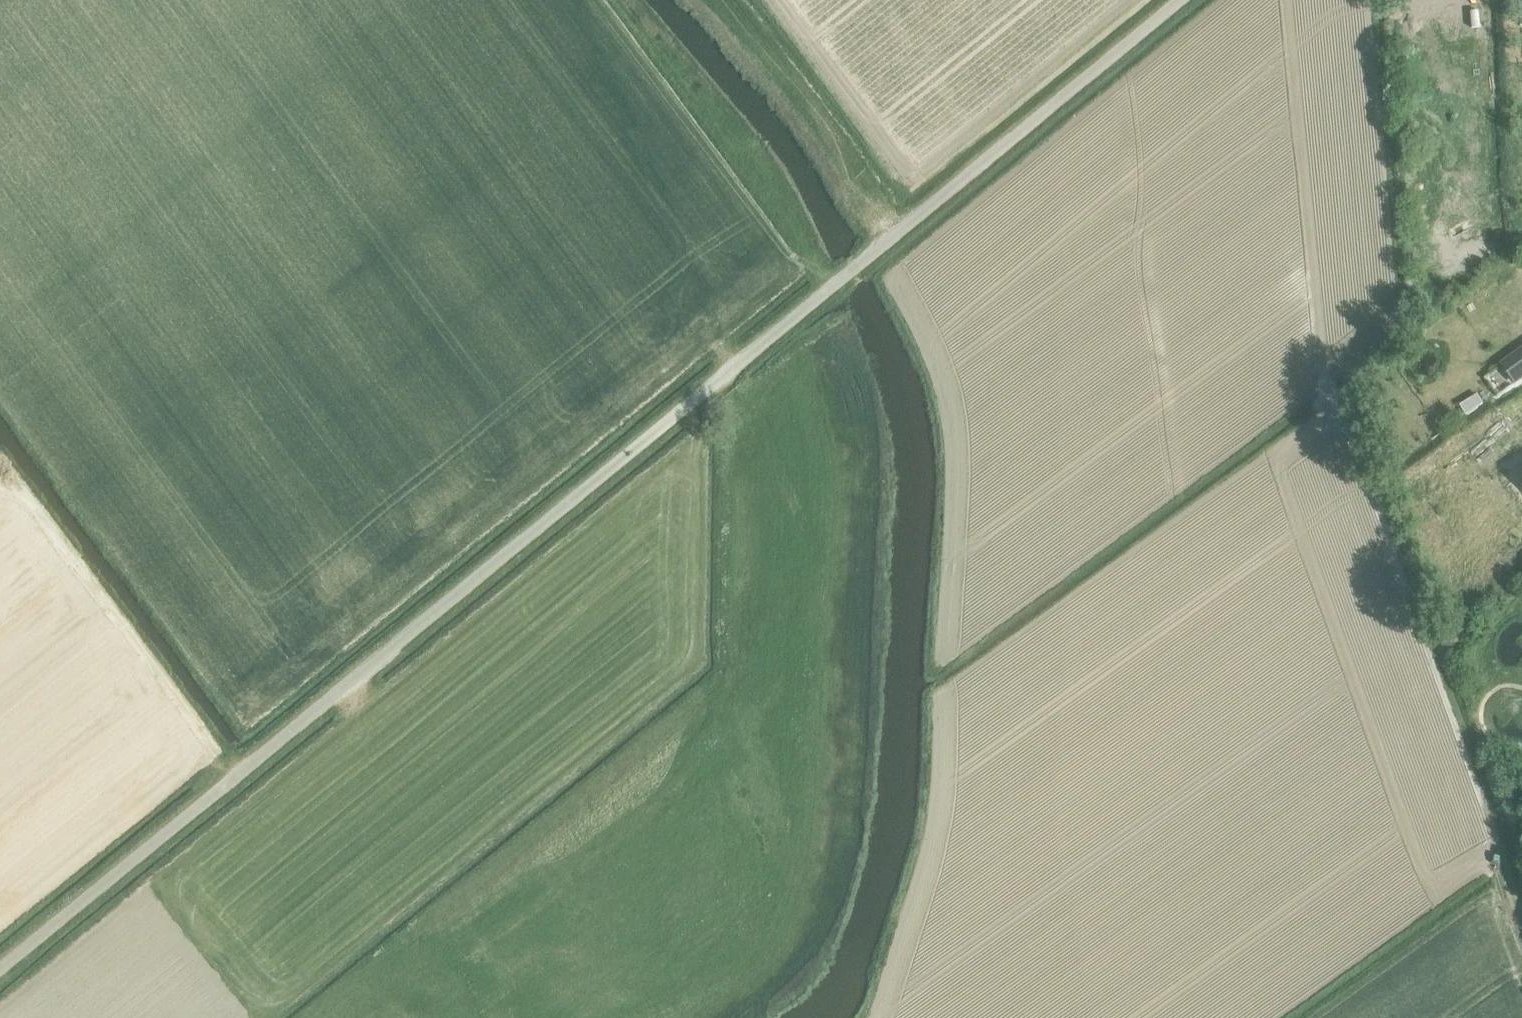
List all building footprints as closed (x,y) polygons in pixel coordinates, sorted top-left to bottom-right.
[(1494,20),(1494,0),(1473,0),(1473,20),(1494,20)] [(1500,364),(1515,384),(1521,379),(1521,348),(1500,364)]
